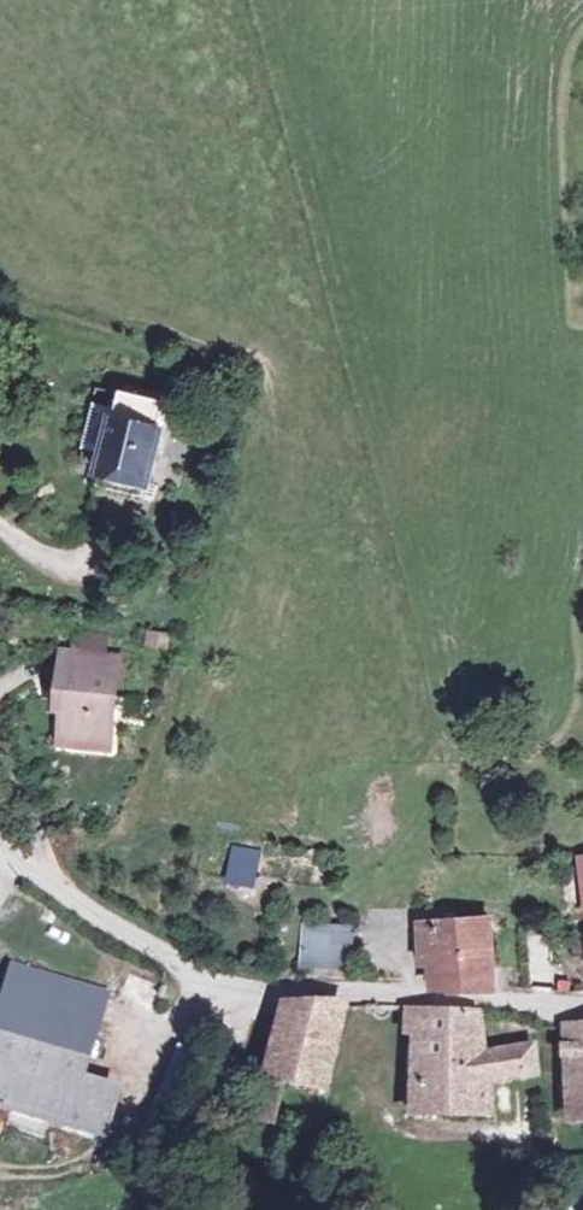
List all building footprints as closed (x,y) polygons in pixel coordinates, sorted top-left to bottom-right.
[(152,487),(173,406),(127,393),(101,486),(160,504),(163,491),(152,487)] [(67,698),(65,715),(64,743),(114,747),(121,664),(62,659),(59,697),(67,698)] [(67,698),(59,697),(42,709),(65,715),(67,698)] [(261,881),(261,864),(234,863),(234,881),(261,881)] [(581,872),(562,873),(568,920),(582,919),(582,890),(581,872)] [(456,900),(457,918),(487,917),(485,899),(456,900)] [(499,988),(493,917),(487,917),(457,918),(433,919),(436,988),(499,988)] [(356,974),(356,922),(300,922),(300,974),(356,974)] [(116,990),(13,967),(10,972),(5,994),(108,1019),(116,990)] [(108,1019),(5,994),(0,1014),(0,1117),(35,1125),(31,1140),(48,1144),(51,1129),(111,1143),(120,1106),(86,1097),(108,1019)] [(321,1098),(345,1009),(286,1010),(269,1082),(282,1086),(321,1098)] [(421,1013),(412,1012),(410,1038),(419,1038),(417,1074),(428,1074),(428,1120),(489,1117),(485,1080),(536,1076),(533,1053),(483,1056),(479,1015),(421,1013)] [(570,1028),(572,1123),(582,1122),(582,1027),(570,1028)] [(416,1120),(428,1120),(428,1074),(417,1074),(416,1120)] [(273,1125),(282,1086),(269,1082),(259,1121),(273,1125)] [(31,1140),(35,1125),(0,1117),(0,1133),(31,1140)] [(107,1158),(111,1143),(51,1129),(48,1144),(107,1158)]
